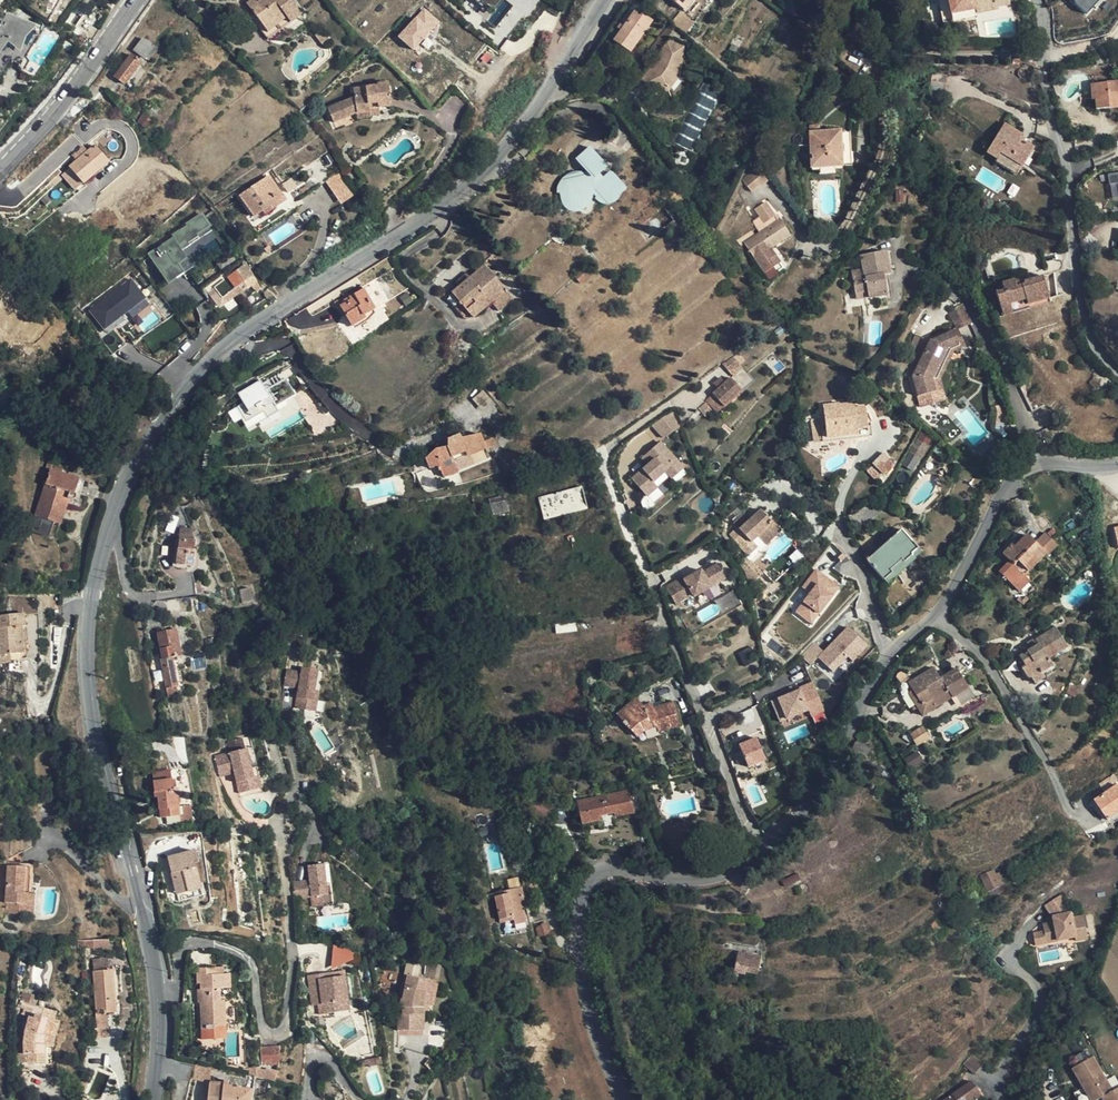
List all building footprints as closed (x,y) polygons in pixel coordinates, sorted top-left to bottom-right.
[(259,0),(251,0),(246,4),(258,20),(255,23),(268,39),(300,15),(288,0),(262,0),(260,2),(259,0)] [(684,10),(692,0),(673,0),(684,10)] [(947,0),(937,0),(941,24),(943,23),(976,18),(975,12),(974,10),(950,13),(947,0)] [(950,13),(974,10),(975,12),(997,9),(996,6),(1009,4),(1008,0),(947,0),(950,13)] [(1100,0),(1073,0),(1072,1),(1087,15),(1100,0)] [(413,50),(440,22),(424,7),(397,34),(413,50)] [(635,11),(625,26),(621,31),(614,40),(629,52),(651,22),(635,11)] [(671,22),(685,34),(694,23),(680,11),(671,22)] [(7,39),(18,46),(30,28),(8,14),(0,27),(0,50),(7,39)] [(322,46),(328,41),(320,30),(313,35),(322,46)] [(68,52),(73,45),(64,39),(60,45),(68,52)] [(153,47),(143,39),(134,49),(145,58),(153,47)] [(669,40),(637,81),(641,82),(674,40),(669,40)] [(704,74),(687,65),(683,62),(680,60),(681,46),(685,47),(674,40),(641,82),(647,87),(666,89),(670,85),(671,72),(681,76),(698,84),(704,74)] [(140,63),(131,55),(114,76),(124,84),(140,63)] [(621,65),(626,59),(621,55),(616,62),(621,65)] [(670,92),(681,76),(671,72),(670,85),(666,89),(668,92),(670,92)] [(637,81),(647,91),(647,87),(641,82),(637,81)] [(1091,84),(1092,99),(1095,99),(1096,109),(1117,107),(1117,102),(1117,82),(1091,84)] [(377,104),(377,108),(391,106),(388,83),(377,85),(377,87),(353,90),(354,98),(328,109),(333,123),(356,113),(370,111),(369,104),(377,104)] [(702,83),(673,142),(691,151),(720,92),(702,83)] [(378,116),(377,108),(377,104),(369,104),(370,111),(356,113),(357,120),(370,118),(370,117),(378,116)] [(148,107),(145,114),(143,112),(137,122),(147,128),(157,114),(148,107)] [(643,114),(642,109),(634,110),(645,122),(648,119),(643,114)] [(986,152),(987,153),(995,158),(993,161),(1017,175),(1034,147),(1020,139),(1022,134),(1004,124),(986,152)] [(809,125),(809,133),(820,132),(820,125),(809,125)] [(850,131),(820,132),(809,133),(811,167),(819,167),(834,166),(852,165),(850,131)] [(110,162),(97,146),(73,167),(86,183),(110,162)] [(991,165),(993,161),(995,158),(987,153),(983,160),(991,165)] [(768,180),(759,168),(745,179),(754,190),(768,180)] [(321,169),(313,175),(318,184),(327,177),(321,169)] [(345,181),(338,172),(326,180),(333,189),(345,181)] [(1112,200),(1117,199),(1117,173),(1107,175),(1112,200)] [(241,196),(254,216),(263,210),(265,214),(284,200),(268,177),(241,196)] [(558,208),(576,230),(606,205),(599,198),(601,195),(600,192),(598,189),(595,188),(591,189),(590,187),(578,197),(570,204),(568,201),(558,208)] [(575,194),(568,201),(570,204),(578,197),(575,194)] [(743,241),(744,243),(758,264),(765,274),(776,268),(771,261),(776,257),(770,248),(790,235),(779,218),(776,220),(765,205),(756,211),(765,223),(743,241)] [(146,248),(164,281),(223,249),(204,216),(146,248)] [(738,231),(734,226),(730,231),(733,235),(738,231)] [(498,261),(493,254),(482,264),(485,266),(470,279),(461,287),(446,299),(462,317),(465,319),(469,319),(472,318),(505,290),(487,269),(498,261)] [(776,257),(771,261),(776,268),(781,264),(776,257)] [(245,263),(234,272),(243,283),(253,275),(245,263)] [(580,284),(592,273),(586,266),(573,276),(580,284)] [(227,277),(235,289),(243,283),(234,272),(227,277)] [(634,280),(629,274),(621,280),(626,287),(634,280)] [(243,283),(246,288),(247,289),(258,281),(253,275),(243,283)] [(457,282),(461,287),(470,279),(466,275),(457,282)] [(87,308),(103,329),(127,311),(136,323),(154,309),(129,276),(87,308)] [(1043,276),(1023,281),(1024,285),(1017,286),(1015,281),(1014,279),(1002,283),(1003,290),(996,292),(1003,316),(1013,313),(1012,312),(1028,307),(1028,304),(1050,297),(1043,276)] [(219,283),(227,294),(235,289),(227,277),(219,283)] [(227,294),(219,283),(208,292),(216,303),(217,302),(227,294)] [(246,288),(243,283),(235,289),(227,294),(217,302),(221,308),(238,295),(246,288)] [(349,299),(350,301),(339,307),(351,327),(365,318),(364,315),(373,310),(363,291),(349,299)] [(891,292),(872,292),(872,299),(870,299),(870,308),(892,308),(892,298),(891,298),(891,292)] [(171,313),(162,318),(147,328),(151,335),(170,324),(167,320),(173,316),(171,313)] [(958,330),(942,337),(930,342),(914,377),(919,395),(934,390),(931,377),(946,349),(952,351),(965,345),(958,330)] [(947,364),(952,351),(946,349),(931,377),(934,390),(919,395),(922,406),(946,399),(939,378),(947,364)] [(724,363),(731,375),(741,369),(734,357),(724,363)] [(741,386),(729,374),(706,397),(717,409),(741,386)] [(261,379),(237,391),(243,403),(227,411),(233,422),(241,418),(247,429),(278,412),(261,379)] [(857,433),(858,438),(872,436),(870,425),(867,426),(865,408),(855,410),(844,411),(844,405),(839,406),(839,404),(823,406),(824,419),(811,420),(813,439),(857,433)] [(681,405),(661,418),(669,431),(686,422),(681,405)] [(915,471),(932,438),(918,431),(901,464),(915,471)] [(813,443),(858,438),(857,433),(813,439),(813,443)] [(459,434),(447,439),(447,446),(445,447),(436,448),(425,458),(429,469),(438,467),(443,477),(451,476),(458,472),(490,457),(480,434),(462,438),(459,434)] [(693,462),(668,434),(654,447),(659,454),(656,457),(640,472),(655,488),(665,480),(661,475),(674,465),(681,472),(693,462)] [(447,439),(436,448),(445,447),(447,446),(447,439)] [(659,454),(654,447),(650,450),(656,457),(659,454)] [(873,464),(882,474),(893,464),(883,453),(873,464)] [(46,467),(51,469),(70,476),(74,463),(50,455),(46,467)] [(876,481),(882,474),(873,464),(866,471),(876,481)] [(70,476),(51,469),(30,530),(48,536),(52,522),(60,525),(67,504),(71,505),(79,479),(70,476)] [(87,481),(79,479),(71,505),(79,508),(87,481)] [(543,519),(588,509),(582,486),(538,496),(543,519)] [(504,498),(487,501),(490,518),(507,515),(504,498)] [(761,511),(751,520),(745,513),(734,524),(750,542),(758,535),(767,544),(780,532),(761,511)] [(190,529),(180,529),(176,565),(192,566),(195,541),(192,541),(190,529)] [(921,553),(901,531),(868,562),(888,584),(921,553)] [(312,540),(310,534),(309,533),(297,537),(300,545),(312,540)] [(1058,545),(1045,533),(1035,543),(1027,535),(1015,547),(1012,544),(1002,554),(1009,561),(1007,563),(999,572),(1013,585),(1024,575),(1045,553),(1047,556),(1058,545)] [(1000,556),(1007,563),(1009,561),(1002,554),(1000,556)] [(687,579),(670,589),(679,604),(695,593),(697,596),(728,577),(719,562),(705,571),(703,569),(687,579)] [(794,612),(812,625),(841,586),(815,567),(801,587),(809,593),(794,612)] [(1019,591),(1029,580),(1024,575),(1013,585),(1019,591)] [(668,587),(670,589),(687,579),(685,577),(668,587)] [(249,589),(239,591),(242,603),(252,601),(249,589)] [(10,662),(10,660),(26,658),(24,614),(0,616),(0,663),(10,662)] [(849,657),(853,661),(869,646),(848,625),(817,657),(833,672),(849,657)] [(1040,671),(1041,672),(1052,665),(1049,659),(1067,648),(1055,628),(1036,640),(1039,644),(1031,649),(1030,646),(1027,648),(1026,649),(1026,652),(1019,656),(1025,666),(1022,668),(1028,679),(1031,677),(1040,671)] [(159,660),(165,689),(176,687),(177,687),(172,658),(181,656),(177,630),(157,634),(162,660),(159,660)] [(1027,642),(1030,646),(1031,649),(1039,644),(1036,640),(1035,638),(1027,642)] [(811,663),(823,650),(814,642),(802,655),(811,663)] [(1016,658),(1016,659),(1022,668),(1025,666),(1019,656),(1016,658)] [(921,705),(917,708),(922,716),(967,687),(956,668),(940,678),(933,668),(909,682),(908,683),(912,690),(921,705)] [(293,672),(291,687),(305,690),(301,710),(311,712),(314,703),(319,703),(320,693),(325,673),(309,670),(308,675),(293,672)] [(1031,677),(1034,684),(1044,678),(1041,672),(1040,671),(1031,677)] [(896,679),(899,684),(908,679),(905,675),(903,673),(900,672),(899,673),(897,674),(896,676),(896,679)] [(813,682),(771,699),(780,723),(810,711),(814,724),(828,719),(813,682)] [(177,697),(176,687),(165,689),(167,699),(177,697)] [(772,695),(769,687),(761,690),(764,698),(772,695)] [(908,693),(917,708),(921,705),(912,690),(908,693)] [(325,694),(320,693),(319,703),(314,703),(311,712),(321,714),(325,694)] [(635,699),(619,715),(624,721),(622,723),(629,730),(630,729),(637,736),(644,730),(658,726),(660,732),(680,726),(674,703),(653,709),(652,705),(643,707),(635,699)] [(929,738),(925,731),(922,727),(910,735),(912,739),(916,746),(929,738)] [(739,742),(747,766),(766,760),(758,736),(739,742)] [(855,741),(850,750),(863,759),(869,749),(855,741)] [(250,749),(218,756),(222,777),(236,774),(241,793),(252,791),(250,780),(257,779),(255,768),(250,749)] [(906,760),(912,769),(923,762),(917,753),(906,760)] [(264,788),(260,767),(255,768),(257,779),(250,780),(252,791),(264,788)] [(153,773),(153,782),(172,780),(171,771),(153,773)] [(1110,818),(1117,813),(1117,787),(1117,785),(1114,786),(1109,778),(1099,784),(1105,793),(1091,803),(1104,822),(1110,818)] [(163,815),(164,818),(179,816),(180,825),(192,824),(190,806),(179,808),(177,790),(173,790),(172,780),(153,782),(155,798),(157,798),(159,815),(163,815)] [(578,803),(583,824),(601,820),(600,816),(613,813),(615,817),(634,813),(628,791),(600,797),(600,798),(578,803)] [(540,801),(538,807),(546,810),(544,815),(552,818),(556,807),(540,801)] [(546,810),(538,807),(531,805),(529,810),(532,811),(531,815),(551,822),(552,818),(544,815),(546,810)] [(167,859),(175,889),(180,888),(182,895),(201,890),(194,865),(198,864),(195,852),(167,859)] [(24,868),(8,867),(6,904),(28,905),(28,894),(22,894),(24,868)] [(325,888),(323,868),(307,869),(308,884),(289,885),(290,901),(309,900),(310,910),(321,909),(321,899),(325,899),(325,888)] [(1007,883),(1002,873),(995,876),(993,872),(982,877),(988,891),(1007,883)] [(797,873),(781,880),(784,888),(800,880),(797,873)] [(330,888),(325,888),(325,899),(321,899),(321,909),(331,909),(330,888)] [(521,888),(509,891),(509,894),(495,897),(499,920),(513,918),(515,925),(526,923),(522,904),(525,904),(521,888)] [(182,895),(177,896),(179,903),(202,896),(201,890),(182,895)] [(1057,899),(1042,908),(1050,921),(1051,927),(1039,928),(1043,947),(1072,942),(1073,946),(1085,943),(1080,920),(1069,923),(1068,917),(1057,899)] [(933,930),(940,927),(936,921),(930,925),(933,930)] [(547,924),(535,927),(538,938),(550,935),(547,924)] [(88,939),(77,940),(78,948),(89,948),(88,939)] [(358,965),(359,950),(332,949),(331,963),(358,965)] [(762,958),(737,953),(733,972),(745,974),(746,972),(759,974),(762,958)] [(108,964),(93,965),(98,1014),(95,1014),(96,1029),(94,1029),(95,1039),(109,1037),(107,1013),(116,1012),(113,970),(109,970),(108,964)] [(215,975),(215,968),(196,968),(197,983),(200,983),(200,989),(197,989),(198,1003),(200,1003),(202,1030),(226,1029),(225,1001),(220,1002),(220,988),(232,988),(231,974),(224,975),(215,975)] [(314,973),(304,976),(310,1005),(317,1003),(319,1013),(334,1010),(332,999),(346,997),(340,971),(325,975),(315,977),(314,973)] [(429,1005),(435,982),(407,976),(401,1008),(397,1008),(397,1031),(423,1032),(424,1004),(429,1005)] [(346,997),(332,999),(334,1010),(348,1007),(346,997)] [(53,1020),(55,1013),(20,1002),(18,1007),(25,1009),(23,1015),(34,1018),(30,1033),(25,1033),(24,1039),(24,1055),(17,1055),(18,1063),(44,1062),(45,1044),(51,1045),(53,1032),(56,1021),(53,1020)] [(302,1028),(303,1043),(315,1043),(314,1033),(308,1026),(302,1028)] [(260,1047),(261,1065),(280,1063),(278,1045),(260,1047)] [(973,1053),(963,1064),(973,1074),(983,1064),(973,1053)] [(1101,1098),(1112,1091),(1092,1057),(1072,1069),(1083,1088),(1090,1099),(1097,1099),(1101,1098)] [(212,1068),(195,1064),(190,1078),(206,1082),(210,1082),(211,1072),(212,1068)] [(255,1077),(257,1078),(256,1068),(246,1068),(246,1075),(255,1077)] [(257,1078),(265,1080),(266,1071),(256,1068),(257,1078)] [(265,1080),(275,1082),(276,1072),(267,1068),(266,1071),(265,1080)] [(255,1077),(246,1075),(245,1085),(254,1087),(255,1077)] [(946,1099),(974,1099),(973,1099),(980,1094),(971,1081),(946,1099)] [(210,1082),(206,1082),(204,1096),(208,1097),(207,1099),(249,1099),(250,1090),(233,1087),(233,1085),(210,1082)] [(1083,1088),(1077,1091),(1082,1099),(1090,1099),(1083,1088)] [(1101,1098),(1102,1099),(1117,1099),(1117,1088),(1116,1089),(1112,1091),(1101,1098)]
